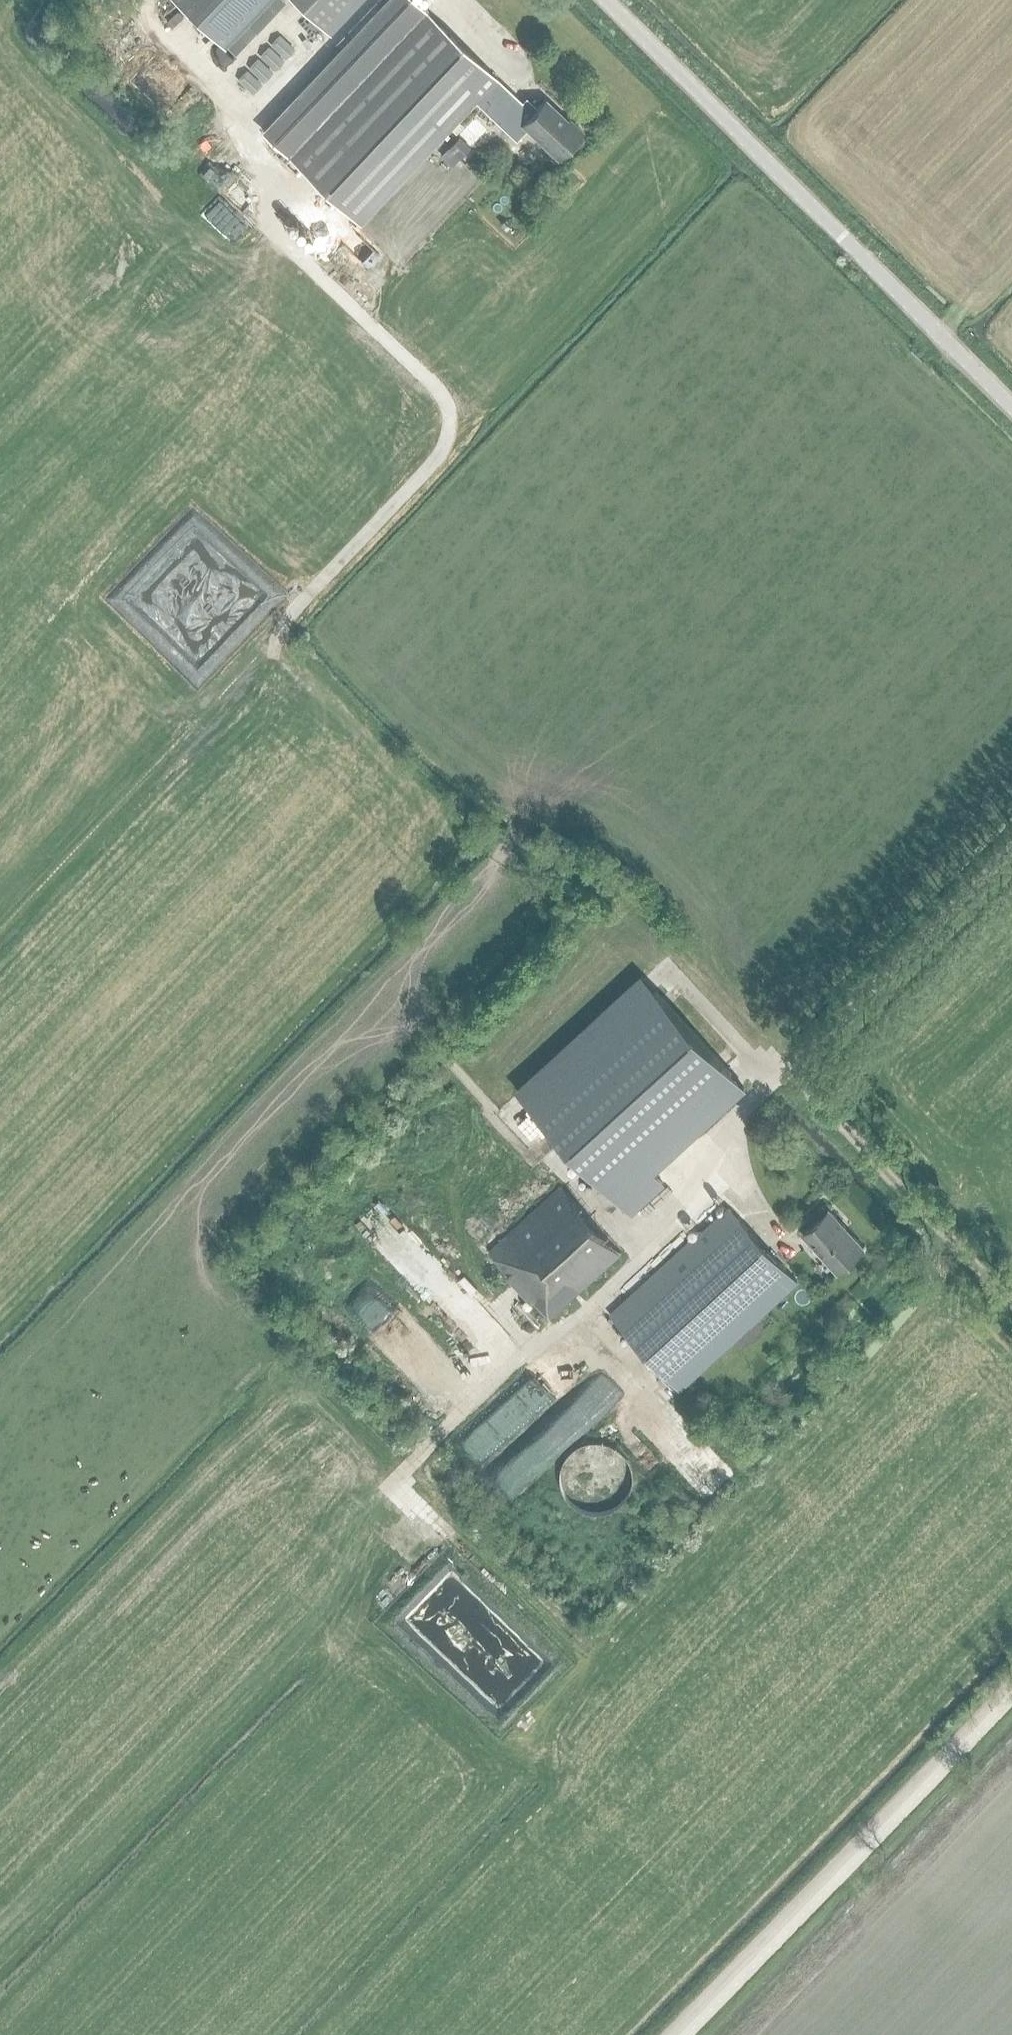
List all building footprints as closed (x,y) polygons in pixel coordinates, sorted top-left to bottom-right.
[(227,47),(272,0),(177,0),(227,47)] [(263,132),(290,157),(361,224),(452,128),(477,102),(481,106),(518,141),(529,129),(561,160),(585,134),(571,121),(570,123),(547,101),(538,111),(527,101),(523,105),(427,13),(413,0),(388,0),(263,132)] [(331,34),(363,0),(296,0),(331,34)] [(172,27),(183,17),(177,11),(167,21),(172,27)] [(235,70),(250,85),(294,42),(279,27),(235,70)] [(462,142),(445,159),(455,170),(473,152),(462,142)] [(664,1185),(652,1172),(744,1087),(641,976),(517,1090),(632,1215),(664,1185)] [(628,1252),(569,1182),(493,1246),(552,1316),(628,1252)] [(798,1282),(730,1206),(610,1315),(679,1391),(798,1282)] [(841,1273),(868,1248),(833,1211),(806,1236),(841,1273)] [(631,1486),(607,1435),(562,1456),(587,1507),(631,1486)]
